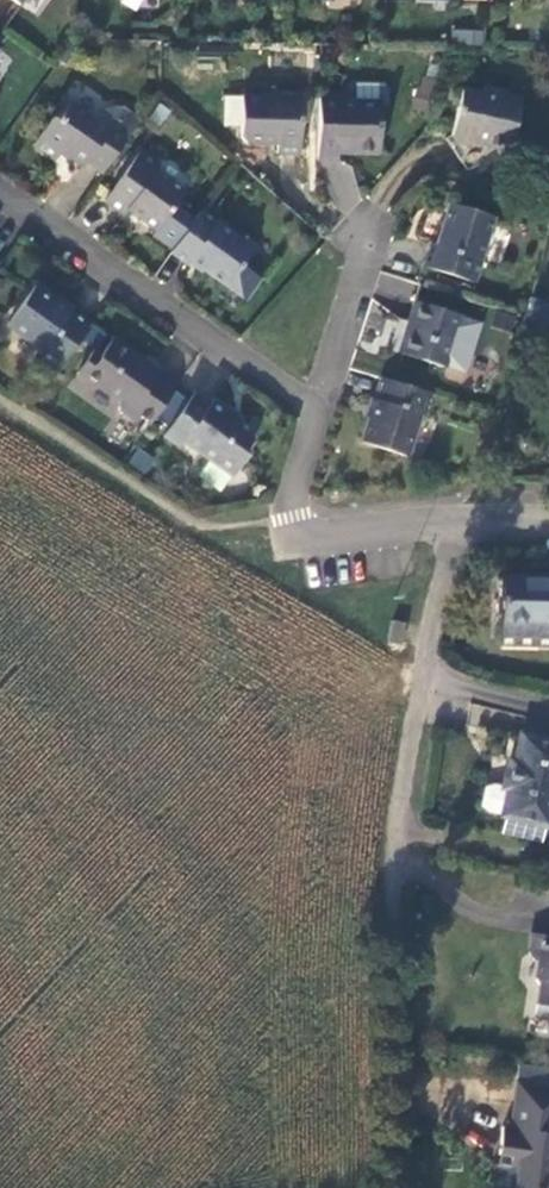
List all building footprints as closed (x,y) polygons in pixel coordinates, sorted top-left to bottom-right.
[(453,44),(483,44),(483,29),(453,29),(453,44)] [(514,148),(525,99),(511,96),(512,92),(487,87),(485,95),(465,90),(455,132),(457,139),(475,143),(479,140),(514,148)] [(306,96),(248,95),(247,136),(253,142),(281,142),(281,153),(305,153),(306,96)] [(324,97),(322,159),(343,160),(343,149),(384,150),(385,101),(344,100),(344,97),(324,97)] [(97,118),(76,103),(60,126),(56,122),(41,143),(62,158),(68,149),(90,164),(93,160),(109,170),(133,136),(105,117),(97,118)] [(125,106),(112,107),(105,117),(133,136),(145,119),(125,106)] [(143,153),(109,201),(127,215),(131,210),(157,230),(187,191),(159,171),(162,167),(143,153)] [(497,216),(451,202),(438,243),(430,241),(424,264),(479,282),(487,258),(484,257),(497,216)] [(246,265),(257,250),(203,211),(174,252),(191,264),(193,260),(231,286),(246,265)] [(246,265),(231,286),(250,300),(266,278),(246,265)] [(381,271),(374,293),(408,303),(415,281),(381,271)] [(61,371),(93,326),(39,287),(11,326),(46,350),(42,357),(61,371)] [(462,315),(417,299),(409,321),(414,322),(404,355),(445,367),(462,315)] [(102,342),(86,367),(127,396),(129,404),(144,415),(148,410),(158,417),(183,382),(165,369),(159,372),(144,362),(148,357),(116,336),(108,347),(102,342)] [(429,415),(435,393),(385,377),(364,441),(408,455),(423,413),(429,415)] [(217,402),(200,390),(170,433),(183,441),(191,440),(240,473),(255,451),(251,447),(258,437),(256,429),(237,415),(235,407),(220,397),(217,402)] [(504,578),(502,645),(548,647),(548,579),(504,578)] [(389,620),(387,643),(403,644),(406,622),(389,620)] [(499,790),(499,792),(505,794),(500,819),(548,831),(548,739),(520,731),(514,758),(508,757),(499,790)] [(499,792),(499,790),(485,787),(477,789),(472,808),(482,816),(500,819),(505,794),(499,792)] [(534,934),(531,955),(535,962),(542,964),(540,977),(544,986),(540,1016),(548,1017),(548,935),(534,934)] [(516,1102),(548,1107),(548,1086),(520,1082),(516,1102)] [(493,1187),(548,1187),(548,1107),(516,1102),(513,1127),(505,1126),(500,1154),(513,1156),(512,1166),(496,1164),(493,1187)]
